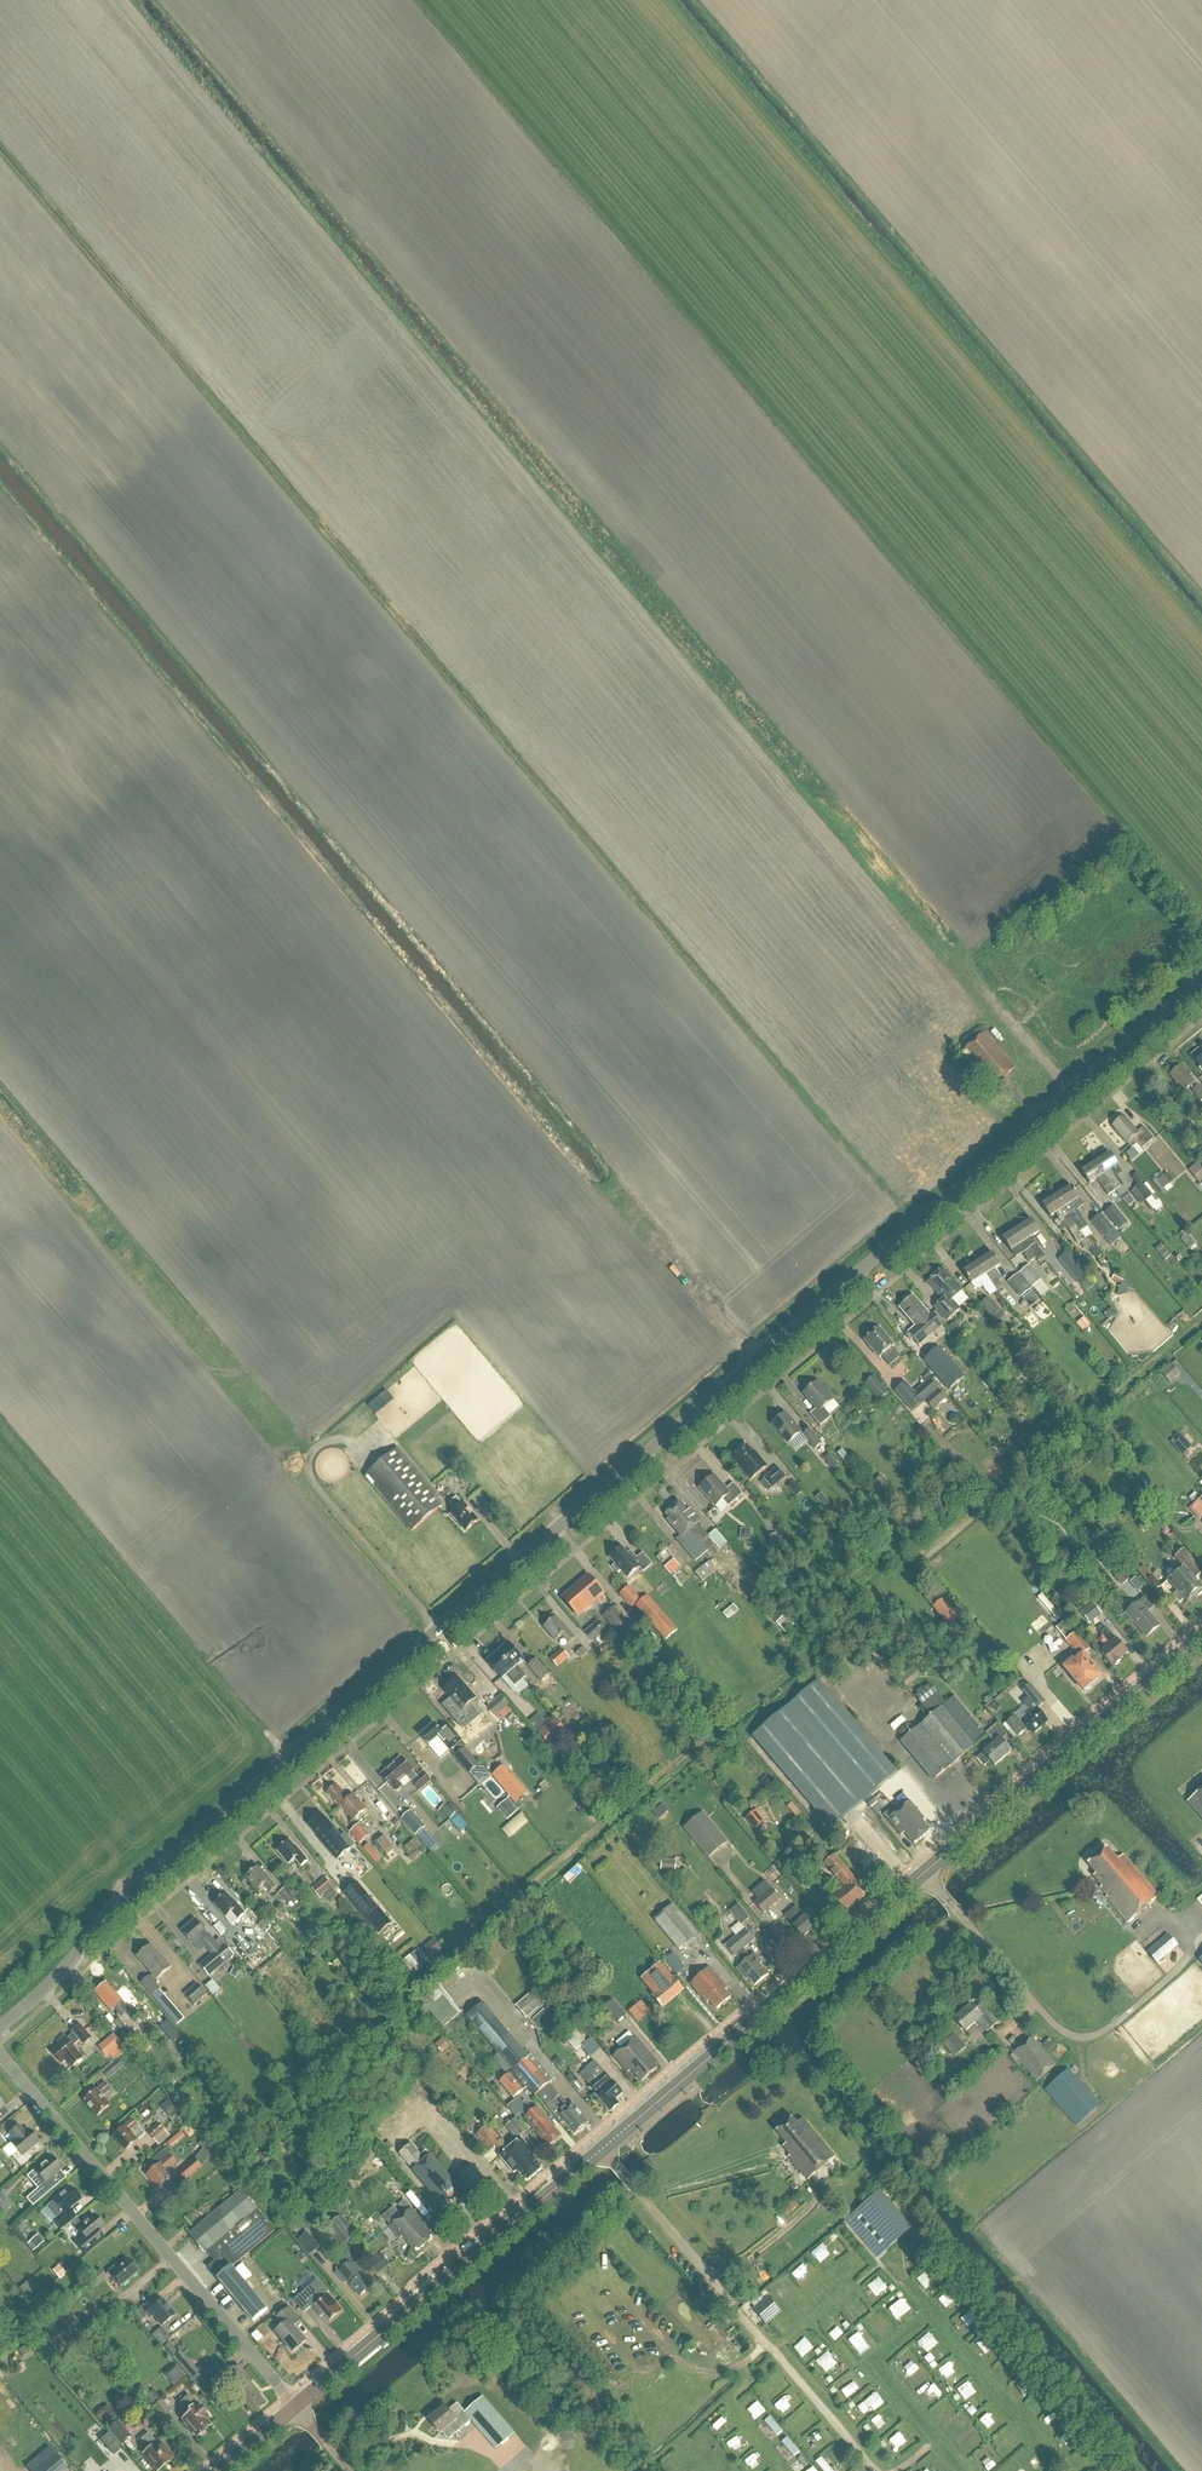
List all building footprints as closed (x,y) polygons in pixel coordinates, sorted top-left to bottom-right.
[(962,1053),(993,1089),(1017,1069),(985,1033),(962,1053)] [(1201,1074),(1201,1047),(1191,1056),(1201,1068),(1199,1070),(1201,1074)] [(1192,1075),(1189,1077),(1180,1067),(1170,1076),(1184,1092),(1190,1087),(1193,1090),(1192,1091),(1201,1102),(1201,1101),(1201,1087),(1192,1075)] [(1201,1118),(1201,1112),(1197,1106),(1191,1111),(1199,1121),(1201,1118)] [(1132,1140),(1141,1151),(1154,1140),(1144,1128),(1138,1133),(1124,1117),(1113,1127),(1127,1145),(1132,1140)] [(1180,1127),(1187,1136),(1196,1130),(1188,1120),(1180,1127)] [(1174,1134),(1187,1149),(1192,1145),(1178,1130),(1174,1134)] [(1116,1191),(1120,1197),(1129,1192),(1122,1181),(1118,1183),(1115,1176),(1122,1172),(1118,1166),(1110,1154),(1096,1163),(1115,1192),(1116,1191)] [(1108,1195),(1115,1192),(1096,1163),(1082,1173),(1089,1185),(1099,1179),(1108,1195)] [(1197,1163),(1189,1170),(1200,1183),(1201,1182),(1201,1169),(1197,1163)] [(1171,1184),(1161,1172),(1155,1178),(1164,1189),(1171,1184)] [(1153,1195),(1142,1181),(1135,1186),(1146,1200),(1153,1195)] [(1071,1187),(1057,1197),(1080,1233),(1088,1228),(1077,1211),(1083,1207),(1079,1200),(1071,1187)] [(1146,1201),(1154,1210),(1162,1203),(1155,1194),(1146,1201)] [(1057,1197),(1042,1206),(1050,1218),(1055,1215),(1061,1224),(1064,1222),(1078,1245),(1081,1244),(1084,1250),(1088,1251),(1094,1246),(1088,1239),(1085,1241),(1080,1233),(1057,1197)] [(1114,1207),(1105,1214),(1119,1231),(1127,1224),(1114,1207)] [(1092,1222),(1104,1237),(1113,1230),(1101,1215),(1092,1222)] [(1025,1243),(1036,1259),(1041,1255),(1031,1239),(1040,1233),(1032,1221),(1017,1230),(1025,1243)] [(1029,1263),(1036,1259),(1025,1243),(1017,1230),(1003,1239),(1011,1252),(1012,1251),(1016,1258),(1023,1254),(1029,1263)] [(1104,1254),(1096,1245),(1090,1250),(1098,1259),(1104,1254)] [(1069,1252),(1059,1260),(1080,1286),(1090,1278),(1069,1252)] [(996,1292),(997,1293),(1004,1289),(998,1280),(1001,1279),(995,1270),(1001,1267),(993,1254),(978,1264),(996,1292)] [(984,1287),(990,1297),(997,1293),(996,1292),(978,1264),(964,1272),(971,1285),(973,1287),(974,1288),(976,1288),(980,1288),(981,1288),(984,1287)] [(1017,1273),(1018,1275),(1031,1290),(1041,1282),(1028,1265),(1017,1273)] [(963,1292),(943,1270),(928,1283),(944,1301),(935,1309),(947,1322),(960,1310),(952,1302),(963,1292)] [(1122,1285),(1117,1296),(1135,1291),(1125,1279),(1116,1273),(1112,1280),(1122,1285)] [(1031,1290),(1018,1275),(1007,1284),(1019,1299),(1031,1290)] [(909,1334),(920,1346),(943,1326),(932,1314),(929,1316),(913,1297),(900,1309),(916,1327),(909,1334)] [(1004,1317),(987,1299),(978,1307),(996,1325),(1004,1317)] [(1118,1314),(1113,1309),(1104,1316),(1109,1321),(1118,1314)] [(1076,1323),(1082,1330),(1089,1325),(1083,1318),(1076,1323)] [(963,1332),(956,1322),(949,1327),(956,1337),(963,1332)] [(878,1357),(879,1359),(881,1357),(889,1367),(900,1358),(892,1348),(894,1347),(893,1345),(891,1340),(889,1340),(879,1329),(865,1341),(874,1352),(874,1354),(878,1357)] [(940,1349),(924,1362),(949,1391),(965,1378),(940,1349)] [(1170,1364),(1160,1373),(1169,1384),(1179,1374),(1170,1364)] [(865,1384),(880,1401),(890,1392),(876,1375),(865,1384)] [(914,1395),(905,1384),(895,1392),(912,1412),(925,1401),(932,1410),(946,1399),(931,1381),(914,1395)] [(833,1401),(818,1383),(804,1394),(817,1410),(810,1415),(820,1427),(831,1418),(824,1409),(833,1401)] [(375,1414),(393,1399),(385,1390),(367,1405),(375,1414)] [(772,1425),(788,1444),(801,1433),(786,1414),(772,1425)] [(803,1436),(815,1450),(822,1445),(809,1430),(803,1436)] [(1183,1438),(1174,1446),(1182,1456),(1191,1447),(1183,1438)] [(760,1459),(758,1460),(747,1447),(732,1459),(751,1481),(767,1467),(760,1459)] [(412,1533),(443,1506),(435,1498),(438,1496),(398,1449),(365,1477),(412,1533)] [(843,1450),(838,1454),(846,1464),(851,1460),(843,1450)] [(1016,1450),(1010,1455),(1014,1459),(1011,1461),(1016,1466),(1024,1459),(1016,1450)] [(824,1460),(833,1471),(839,1466),(830,1455),(824,1460)] [(764,1479),(773,1489),(786,1478),(777,1468),(764,1479)] [(727,1490),(715,1476),(700,1489),(716,1508),(723,1501),(728,1508),(743,1495),(734,1484),(727,1490)] [(788,1488),(796,1497),(804,1491),(795,1482),(788,1488)] [(832,1506),(822,1494),(816,1499),(825,1511),(832,1506)] [(457,1522),(466,1532),(478,1521),(470,1512),(471,1510),(465,1503),(463,1505),(457,1498),(449,1504),(456,1511),(450,1516),(456,1523),(457,1522)] [(680,1503),(673,1509),(707,1549),(714,1543),(719,1549),(726,1542),(717,1531),(709,1538),(698,1524),(701,1522),(691,1511),(688,1513),(680,1503)] [(673,1509),(666,1515),(669,1519),(667,1521),(682,1538),(684,1541),(680,1544),(696,1562),(708,1552),(706,1550),(707,1549),(673,1509)] [(728,1540),(735,1534),(728,1525),(721,1532),(728,1540)] [(778,1547),(777,1535),(769,1536),(770,1548),(778,1547)] [(618,1574),(621,1572),(627,1579),(639,1569),(643,1573),(653,1565),(643,1554),(637,1559),(631,1552),(628,1555),(622,1548),(610,1558),(615,1565),(612,1567),(618,1574)] [(1195,1581),(1201,1574),(1201,1571),(1185,1550),(1175,1558),(1183,1568),(1169,1580),(1179,1592),(1173,1596),(1179,1604),(1185,1599),(1188,1602),(1196,1595),(1199,1596),(1201,1593),(1201,1592),(1201,1590),(1195,1581)] [(670,1575),(680,1567),(673,1558),(664,1566),(670,1575)] [(703,1582),(717,1572),(709,1563),(696,1573),(703,1582)] [(1122,1571),(1116,1577),(1115,1578),(1122,1586),(1130,1580),(1129,1579),(1122,1571)] [(1154,1593),(1161,1588),(1150,1573),(1143,1579),(1154,1593)] [(572,1591),(563,1599),(578,1617),(588,1608),(587,1608),(593,1602),(594,1603),(604,1594),(588,1577),(572,1591)] [(1136,1579),(1131,1584),(1135,1588),(1140,1583),(1136,1579)] [(620,1595),(631,1607),(641,1599),(630,1586),(620,1595)] [(925,1598),(949,1627),(959,1618),(943,1599),(941,1601),(932,1591),(925,1598)] [(637,1606),(666,1640),(677,1630),(648,1596),(637,1606)] [(1125,1614),(1133,1623),(1134,1622),(1146,1638),(1159,1626),(1148,1612),(1153,1608),(1145,1598),(1125,1614)] [(1081,1611),(1090,1624),(1102,1615),(1093,1603),(1081,1611)] [(728,1620),(738,1612),(734,1606),(723,1614),(728,1620)] [(629,1624),(614,1607),(603,1616),(618,1634),(629,1624)] [(777,1623),(786,1633),(795,1625),(785,1615),(777,1623)] [(562,1636),(569,1644),(575,1639),(562,1623),(561,1624),(556,1618),(544,1628),(556,1642),(562,1636)] [(1064,1668),(1084,1693),(1086,1691),(1088,1691),(1092,1689),(1092,1686),(1094,1685),(1093,1684),(1101,1677),(1090,1664),(1090,1661),(1084,1654),(1089,1650),(1065,1621),(1056,1630),(1066,1641),(1080,1658),(1074,1663),(1072,1661),(1064,1668)] [(585,1634),(593,1643),(607,1631),(599,1622),(585,1634)] [(1121,1660),(1128,1654),(1106,1628),(1102,1625),(1097,1629),(1100,1633),(1096,1636),(1106,1648),(1100,1652),(1113,1667),(1115,1666),(1116,1666),(1119,1664),(1119,1662),(1121,1661),(1121,1660)] [(508,1644),(498,1653),(518,1677),(522,1681),(526,1677),(517,1667),(523,1662),(508,1644)] [(577,1654),(581,1659),(588,1653),(584,1648),(577,1654)] [(552,1659),(557,1667),(569,1657),(563,1649),(552,1659)] [(498,1653),(487,1663),(502,1680),(506,1677),(515,1687),(519,1683),(515,1678),(518,1677),(498,1653)] [(535,1661),(528,1667),(541,1682),(548,1676),(535,1661)] [(459,1678),(444,1691),(461,1712),(476,1699),(459,1678)] [(897,1774),(819,1681),(752,1737),(831,1829),(897,1774)] [(916,1692),(918,1695),(915,1697),(923,1706),(919,1709),(928,1719),(901,1742),(933,1781),(986,1737),(954,1698),(949,1702),(947,1700),(945,1702),(930,1685),(923,1691),(921,1688),(916,1692)] [(1008,1724),(1018,1737),(1028,1729),(1033,1734),(1047,1722),(1037,1710),(1038,1710),(1044,1704),(1030,1687),(1023,1693),(1028,1699),(1023,1704),(1031,1715),(1021,1724),(1015,1717),(1008,1724)] [(488,1708),(496,1717),(510,1705),(502,1696),(488,1708)] [(530,1723),(552,1749),(569,1733),(556,1718),(553,1721),(551,1720),(545,1720),(541,1713),(530,1723)] [(435,1725),(421,1736),(429,1746),(439,1738),(450,1751),(454,1757),(466,1747),(462,1741),(450,1727),(442,1733),(435,1725)] [(977,1759),(984,1767),(990,1762),(995,1767),(1011,1753),(1001,1741),(1007,1736),(997,1725),(987,1733),(995,1744),(984,1753),(977,1759)] [(587,1737),(592,1742),(601,1735),(596,1729),(587,1737)] [(529,1731),(521,1739),(526,1744),(534,1737),(529,1731)] [(466,1747),(454,1757),(469,1774),(481,1764),(466,1747)] [(580,1763),(590,1775),(597,1770),(588,1757),(580,1763)] [(395,1791),(397,1791),(401,1788),(401,1786),(398,1783),(407,1776),(420,1791),(432,1781),(424,1771),(417,1777),(413,1771),(401,1758),(390,1767),(391,1769),(382,1777),(392,1789),(393,1788),(395,1791)] [(514,1803),(527,1793),(504,1764),(491,1774),(514,1803)] [(341,1807),(354,1821),(367,1810),(354,1795),(349,1799),(336,1785),(326,1794),(339,1808),(341,1807)] [(1201,1820),(1201,1790),(1187,1802),(1201,1820)] [(868,1803),(875,1813),(888,1803),(881,1793),(868,1803)] [(913,1826),(924,1838),(931,1832),(922,1822),(925,1820),(909,1802),(908,1803),(904,1798),(898,1804),(902,1808),(898,1812),(911,1828),(913,1826)] [(520,1810),(510,1799),(497,1810),(507,1821),(520,1810)] [(444,1804),(438,1813),(450,1821),(456,1813),(444,1804)] [(663,1804),(653,1813),(659,1820),(669,1811),(663,1804)] [(904,1833),(915,1845),(924,1838),(913,1826),(911,1828),(898,1812),(895,1814),(891,1810),(884,1815),(888,1820),(887,1820),(901,1836),(904,1833)] [(402,1820),(416,1836),(427,1827),(413,1811),(402,1820)] [(756,1811),(746,1819),(755,1830),(765,1822),(756,1811)] [(520,1813),(501,1830),(509,1838),(528,1821),(520,1813)] [(728,1843),(703,1813),(684,1829),(709,1859),(728,1843)] [(319,1839),(328,1850),(337,1860),(345,1854),(354,1846),(345,1834),(342,1837),(327,1820),(326,1820),(321,1814),(308,1825),(320,1838),(319,1839)] [(467,1826),(459,1816),(452,1822),(460,1832),(467,1826)] [(392,1824),(397,1829),(401,1825),(396,1819),(392,1824)] [(360,1824),(350,1833),(360,1845),(370,1836),(360,1824)] [(390,1845),(381,1834),(374,1841),(383,1851),(390,1845)] [(308,1861),(295,1846),(294,1847),(289,1841),(277,1851),(289,1865),(296,1860),(302,1867),(308,1861)] [(363,1850),(376,1865),(382,1860),(368,1845),(363,1850)] [(1106,1898),(1128,1924),(1159,1898),(1123,1856),(1117,1861),(1107,1849),(1088,1865),(1097,1875),(1094,1877),(1102,1887),(1100,1889),(1108,1897),(1106,1898)] [(408,1857),(412,1863),(420,1856),(416,1851),(408,1857)] [(826,1899),(841,1916),(865,1896),(855,1885),(858,1883),(835,1856),(825,1864),(843,1885),(826,1899)] [(662,1860),(661,1870),(675,1872),(676,1862),(662,1860)] [(578,1864),(563,1877),(568,1883),(583,1870),(578,1864)] [(258,1892),(264,1886),(270,1893),(277,1888),(264,1873),(263,1874),(258,1867),(246,1878),(258,1892)] [(312,1887),(320,1898),(324,1894),(330,1901),(339,1894),(326,1877),(312,1887)] [(356,1883),(344,1893),(379,1934),(391,1924),(356,1883)] [(280,1892),(296,1912),(303,1906),(287,1886),(280,1892)] [(771,1888),(754,1902),(763,1914),(780,1899),(771,1888)] [(232,1900),(226,1894),(214,1904),(226,1918),(233,1913),(239,1920),(245,1914),(232,1899),(232,1900)] [(739,1905),(730,1912),(742,1926),(750,1918),(739,1905)] [(655,1921),(679,1950),(697,1934),(674,1906),(655,1921)] [(794,1927),(803,1938),(820,1924),(810,1913),(805,1918),(796,1907),(785,1916),(790,1921),(789,1922),(791,1923),(794,1927)] [(257,1926),(262,1932),(270,1925),(265,1919),(257,1926)] [(198,1967),(208,1979),(234,1957),(220,1940),(216,1943),(196,1920),(182,1932),(194,1946),(199,1942),(211,1956),(198,1967)] [(748,1978),(755,1987),(768,1975),(760,1964),(761,1963),(755,1954),(752,1957),(745,1950),(756,1941),(746,1929),(726,1946),(736,1957),(738,1955),(745,1963),(737,1969),(746,1980),(748,1978)] [(1148,1953),(1158,1964),(1178,1946),(1168,1935),(1148,1953)] [(422,1946),(430,1959),(442,1951),(434,1938),(422,1946)] [(142,1984),(153,1997),(161,1990),(157,1986),(159,1984),(157,1981),(172,1969),(168,1965),(169,1964),(161,1956),(160,1957),(151,1946),(137,1958),(153,1976),(150,1979),(149,1978),(142,1984)] [(417,1949),(402,1960),(412,1974),(427,1963),(417,1949)] [(685,1968),(673,1954),(665,1961),(677,1975),(685,1968)] [(652,1997),(662,2009),(684,1991),(679,1985),(680,1985),(679,1984),(678,1984),(674,1978),(673,1979),(660,1964),(641,1980),(654,1995),(652,1997)] [(709,2002),(717,2011),(731,1999),(725,1991),(727,1989),(710,1968),(691,1984),(707,2003),(709,2002)] [(206,1984),(211,1995),(219,1991),(213,1981),(206,1984)] [(113,2025),(131,2045),(137,2040),(131,2033),(140,2026),(129,2012),(131,2011),(123,2002),(123,2001),(117,1994),(115,1995),(106,1984),(98,1991),(100,1994),(98,1996),(111,2012),(115,2009),(122,2017),(113,2025)] [(185,1995),(195,2006),(208,1995),(198,1984),(185,1995)] [(421,2000),(444,2028),(459,2015),(436,1987),(421,2000)] [(534,1992),(517,2007),(527,2020),(545,2005),(534,1992)] [(614,1998),(604,2007),(617,2023),(627,2014),(614,1998)] [(642,2001),(629,2012),(637,2022),(651,2012),(642,2001)] [(987,2032),(996,2024),(986,2013),(982,2017),(972,2006),(955,2021),(965,2032),(976,2023),(987,2032)] [(546,2008),(532,2020),(541,2030),(544,2028),(548,2032),(559,2024),(546,2008)] [(176,2012),(170,2017),(177,2026),(183,2021),(176,2012)] [(575,2134),(588,2124),(572,2104),(565,2110),(555,2099),(559,2096),(549,2084),(554,2080),(537,2060),(536,2061),(531,2055),(528,2058),(490,2012),(474,2025),(513,2071),(500,2082),(514,2099),(528,2087),(535,2096),(537,2094),(548,2106),(546,2107),(561,2125),(564,2123),(568,2128),(570,2128),(575,2134)] [(66,2061),(72,2068),(83,2059),(73,2047),(80,2041),(84,2045),(92,2039),(81,2026),(73,2032),(74,2034),(67,2040),(64,2037),(59,2042),(61,2045),(52,2053),(62,2064),(66,2061)] [(574,2026),(564,2035),(585,2060),(596,2050),(574,2026)] [(943,2045),(950,2054),(962,2044),(955,2035),(943,2045)] [(107,2042),(118,2055),(125,2049),(114,2036),(107,2042)] [(631,2071),(641,2083),(658,2069),(650,2059),(652,2057),(636,2038),(614,2057),(627,2074),(631,2071)] [(1032,2038),(1013,2054),(1037,2081),(1056,2065),(1032,2038)] [(558,2058),(553,2062),(559,2070),(565,2066),(558,2058)] [(103,2072),(108,2079),(124,2066),(118,2059),(103,2072)] [(596,2096),(610,2112),(619,2104),(616,2100),(623,2094),(612,2082),(611,2082),(596,2064),(581,2076),(589,2086),(596,2095),(596,2096)] [(1069,2071),(1045,2091),(1076,2128),(1100,2107),(1069,2071)] [(84,2101),(97,2117),(110,2106),(103,2097),(111,2090),(106,2084),(97,2091),(97,2090),(84,2101)] [(534,2129),(549,2147),(561,2137),(546,2119),(544,2121),(538,2113),(537,2114),(530,2106),(527,2109),(518,2098),(507,2108),(516,2118),(522,2114),(528,2121),(534,2129)] [(180,2112),(169,2100),(160,2108),(171,2121),(180,2112)] [(526,2130),(516,2118),(509,2124),(519,2137),(526,2130)] [(792,2118),(776,2132),(787,2144),(783,2148),(790,2156),(788,2158),(808,2180),(808,2181),(835,2158),(802,2119),(797,2124),(792,2118)] [(114,2137),(126,2151),(138,2141),(130,2132),(138,2125),(133,2119),(125,2126),(125,2127),(114,2137)] [(477,2135),(489,2152),(502,2142),(485,2120),(478,2125),(482,2131),(477,2135)] [(148,2133),(153,2139),(165,2129),(160,2123),(148,2133)] [(11,2144),(2,2151),(9,2158),(11,2156),(16,2161),(20,2167),(31,2158),(27,2152),(38,2143),(28,2130),(25,2133),(19,2126),(9,2135),(15,2142),(11,2144)] [(181,2132),(166,2142),(169,2146),(184,2136),(181,2132)] [(206,2139),(199,2145),(203,2149),(209,2143),(206,2139)] [(517,2171),(527,2183),(542,2169),(533,2158),(536,2156),(522,2139),(500,2157),(514,2174),(517,2171)] [(449,2202),(450,2203),(456,2197),(454,2194),(456,2193),(452,2188),(456,2185),(431,2156),(430,2157),(428,2155),(423,2158),(412,2145),(400,2155),(414,2171),(413,2171),(438,2200),(441,2197),(445,2202),(447,2200),(449,2202)] [(157,2166),(146,2175),(158,2189),(172,2177),(167,2170),(176,2162),(165,2148),(152,2159),(157,2166)] [(265,2149),(254,2159),(262,2169),(274,2159),(265,2149)] [(26,2199),(32,2207),(56,2187),(50,2179),(61,2170),(51,2157),(28,2177),(38,2189),(26,2199)] [(195,2160),(179,2174),(186,2181),(202,2167),(195,2160)] [(366,2177),(372,2172),(363,2164),(358,2169),(366,2177)] [(53,2222),(61,2230),(76,2218),(69,2210),(80,2200),(70,2188),(46,2208),(56,2220),(53,2222)] [(1,2191),(0,2192),(0,2205),(5,2210),(12,2204),(1,2191)] [(208,2268),(218,2279),(232,2268),(275,2232),(241,2191),(190,2234),(205,2253),(207,2252),(215,2262),(208,2268)] [(851,2216),(846,2221),(877,2258),(912,2229),(880,2192),(851,2216)] [(404,2213),(410,2208),(404,2201),(399,2206),(404,2213)] [(394,2208),(383,2217),(391,2227),(390,2227),(400,2239),(403,2237),(416,2253),(433,2239),(425,2229),(427,2227),(412,2209),(402,2217),(394,2208)] [(75,2244),(86,2256),(105,2241),(98,2232),(104,2228),(94,2215),(77,2229),(83,2237),(75,2244)] [(340,2218),(331,2226),(347,2243),(356,2235),(340,2218)] [(308,2255),(318,2248),(306,2232),(296,2240),(308,2255)] [(30,2242),(36,2249),(43,2243),(36,2236),(30,2242)] [(811,2253),(819,2264),(830,2254),(822,2244),(811,2253)] [(348,2264),(336,2275),(344,2284),(347,2282),(360,2296),(371,2286),(364,2277),(367,2275),(354,2259),(349,2253),(343,2258),(348,2264)] [(301,2254),(297,2257),(301,2263),(305,2260),(301,2254)] [(379,2274),(391,2265),(383,2254),(371,2264),(379,2274)] [(115,2266),(108,2272),(120,2287),(138,2272),(128,2259),(117,2268),(115,2266)] [(64,2272),(58,2265),(51,2270),(58,2278),(64,2272)] [(218,2279),(254,2322),(268,2311),(249,2289),(255,2284),(245,2272),(239,2277),(232,2268),(218,2279)] [(106,2277),(100,2270),(89,2279),(95,2286),(106,2277)] [(916,2281),(926,2290),(937,2279),(927,2270),(916,2281)] [(875,2297),(886,2288),(878,2277),(867,2286),(875,2297)] [(30,2280),(20,2289),(24,2294),(34,2286),(30,2280)] [(780,2280),(771,2284),(777,2295),(786,2290),(780,2280)] [(340,2313),(337,2310),(340,2307),(329,2295),(317,2281),(294,2301),(305,2313),(312,2307),(321,2317),(324,2315),(330,2322),(340,2313)] [(888,2308),(896,2319),(911,2309),(903,2298),(888,2308)] [(151,2318),(153,2316),(161,2327),(175,2315),(161,2300),(146,2312),(151,2318)] [(768,2300),(753,2312),(765,2326),(780,2314),(768,2300)] [(276,2319),(283,2327),(276,2333),(293,2353),(306,2342),(293,2327),(300,2321),(289,2308),(276,2319)] [(69,2313),(41,2336),(57,2354),(84,2331),(69,2313)] [(833,2339),(842,2331),(833,2321),(824,2329),(833,2339)] [(926,2353),(938,2343),(928,2333),(917,2342),(926,2353)] [(987,2335),(976,2345),(985,2354),(996,2344),(987,2335)] [(173,2358),(178,2354),(169,2344),(164,2348),(173,2358)] [(23,2347),(17,2352),(22,2358),(28,2353),(23,2347)] [(172,2359),(178,2365),(186,2358),(180,2352),(172,2359)] [(827,2352),(815,2361),(825,2373),(837,2364),(827,2352)] [(172,2385),(183,2375),(175,2366),(164,2376),(172,2385)] [(923,2366),(909,2374),(914,2382),(928,2374),(923,2366)] [(248,2380),(237,2367),(229,2374),(240,2386),(232,2393),(242,2405),(244,2404),(253,2414),(265,2404),(258,2396),(259,2395),(247,2381),(248,2380)] [(215,2385),(201,2369),(190,2379),(204,2395),(215,2385)] [(968,2381),(957,2390),(965,2401),(976,2392),(968,2381)] [(876,2392),(863,2401),(871,2412),(883,2403),(876,2392)] [(183,2422),(183,2424),(186,2428),(189,2428),(196,2437),(198,2436),(200,2436),(205,2432),(205,2430),(210,2426),(206,2422),(209,2420),(196,2404),(196,2405),(188,2396),(179,2404),(188,2415),(182,2420),(183,2422)] [(445,2407),(429,2420),(441,2434),(443,2433),(449,2440),(471,2421),(496,2450),(515,2434),(483,2397),(465,2413),(458,2404),(449,2411),(445,2407)] [(160,2400),(153,2407),(162,2417),(169,2411),(160,2400)] [(771,2416),(765,2419),(774,2436),(781,2432),(771,2416)] [(117,2422),(105,2433),(118,2448),(130,2438),(117,2422)] [(148,2435),(140,2441),(149,2451),(144,2455),(157,2470),(158,2469),(161,2470),(165,2466),(165,2464),(167,2462),(165,2461),(170,2457),(165,2450),(165,2448),(160,2441),(156,2444),(148,2435)] [(787,2437),(781,2442),(794,2456),(799,2451),(787,2437)] [(35,2470),(62,2470),(65,2469),(54,2455),(35,2470)] [(821,2457),(815,2462),(822,2470),(833,2470),(821,2457)] [(26,2470),(32,2470),(34,2470),(27,2461),(22,2466),(26,2470)]
